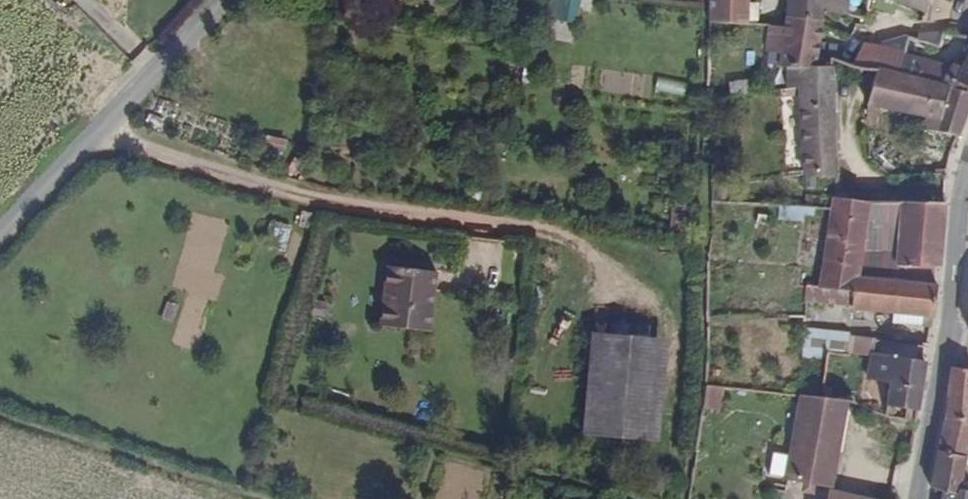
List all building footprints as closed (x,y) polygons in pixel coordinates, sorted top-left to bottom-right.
[(436,0),(388,0),(387,1),(435,8),(436,0)] [(751,0),(711,0),(709,29),(749,31),(751,0)] [(851,0),(787,0),(785,33),(819,35),(819,15),(849,16),(851,0)] [(928,0),(894,0),(925,14),(928,0)] [(954,0),(928,0),(925,14),(922,25),(952,24),(954,0)] [(816,80),(819,35),(785,33),(766,32),(765,45),(772,46),(771,63),(782,64),(781,78),(797,79),(816,80)] [(942,49),(945,36),(920,36),(918,43),(942,49)] [(887,78),(897,51),(902,37),(865,42),(862,52),(857,72),(870,75),(887,78)] [(857,72),(862,52),(846,45),(839,69),(857,72)] [(942,88),(953,66),(897,51),(887,78),(942,88)] [(967,62),(957,59),(953,66),(942,88),(967,93),(967,61),(967,62)] [(868,108),(870,75),(857,72),(839,69),(829,67),(829,81),(830,102),(868,108)] [(967,117),(967,93),(942,88),(887,78),(870,75),(868,108),(906,114),(903,134),(957,143),(967,117)] [(797,79),(803,182),(834,182),(830,102),(829,81),(816,80),(797,79)] [(849,205),(849,195),(840,194),(841,182),(834,182),(831,205),(849,205)] [(857,279),(871,205),(849,205),(831,205),(829,213),(812,212),(811,232),(825,234),(815,291),(855,293),(857,279)] [(895,268),(903,205),(871,205),(857,279),(893,281),(895,268)] [(940,270),(946,205),(903,205),(895,268),(940,270)] [(273,220),(264,241),(282,248),(291,227),(273,220)] [(424,332),(435,270),(396,264),(385,325),(424,332)] [(939,284),(940,270),(895,268),(893,281),(939,284)] [(936,319),(939,284),(893,281),(857,279),(855,293),(854,310),(854,313),(894,316),(894,326),(923,328),(923,330),(930,330),(934,319),(936,319)] [(854,310),(855,293),(815,291),(805,291),(805,308),(854,310)] [(850,357),(851,338),(805,335),(804,364),(822,365),(823,356),(850,357)] [(663,448),(669,343),(589,338),(582,443),(663,448)] [(869,359),(872,341),(872,339),(851,338),(850,357),(869,359)] [(919,407),(928,344),(872,341),(869,359),(867,377),(890,380),(888,404),(919,407)] [(953,360),(946,409),(967,414),(967,362),(953,360)] [(720,409),(723,386),(706,384),(703,407),(720,409)] [(851,407),(815,402),(797,498),(832,498),(851,407)] [(946,409),(939,443),(965,449),(967,449),(967,414),(946,409)] [(957,484),(965,449),(939,443),(930,482),(942,485),(956,488),(957,484)] [(957,484),(956,488),(942,485),(939,498),(967,498),(967,486),(957,484)]
